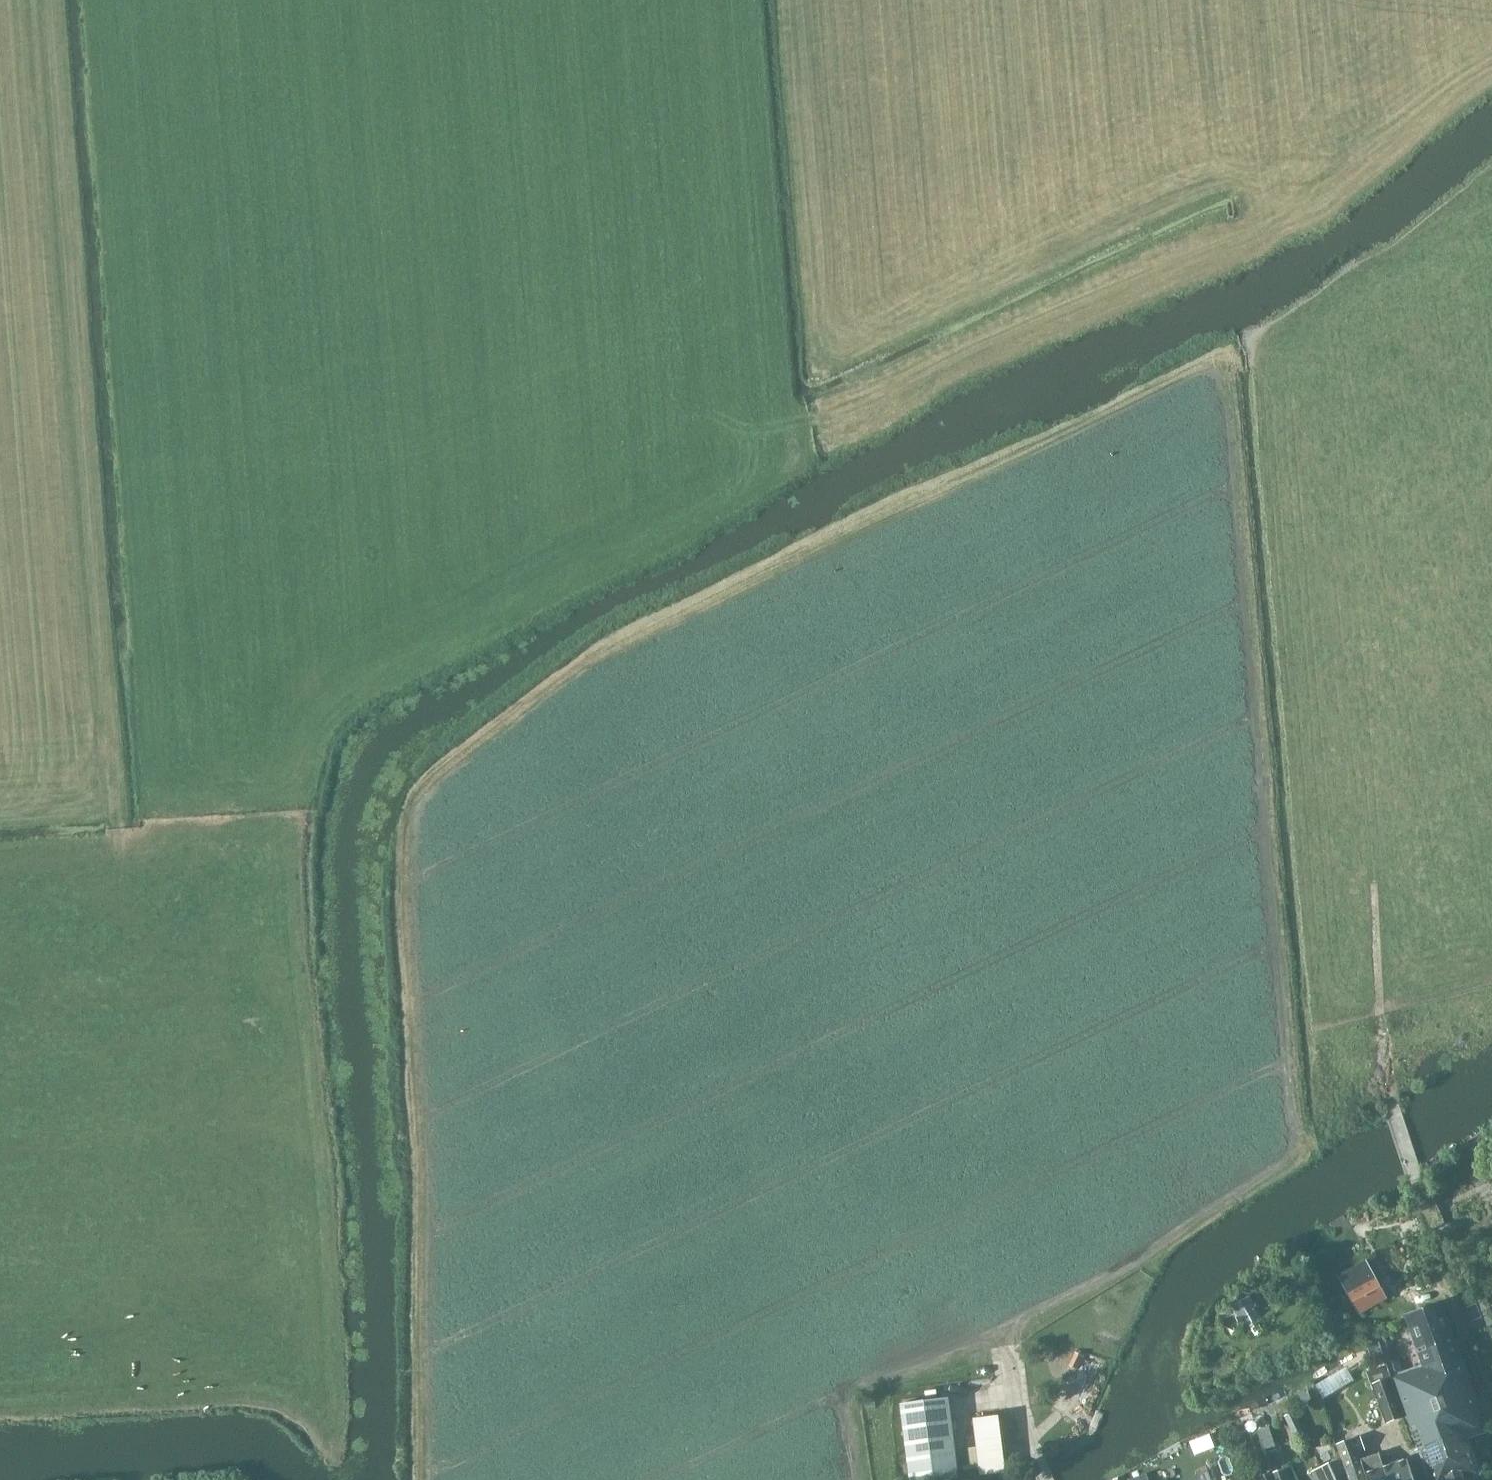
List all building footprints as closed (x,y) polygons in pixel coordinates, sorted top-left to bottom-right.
[(883,1237),(892,1237),(891,1219),(882,1219),(883,1237)] [(895,1232),(911,1232),(911,1219),(895,1220),(895,1232)] [(1365,1261),(1337,1277),(1359,1314),(1386,1299),(1365,1261)] [(1386,1342),(1397,1375),(1390,1377),(1415,1450),(1418,1449),(1429,1479),(1466,1479),(1479,1475),(1468,1440),(1487,1433),(1441,1303),(1405,1316),(1422,1366),(1403,1372),(1393,1340),(1386,1342)] [(1366,1349),(1371,1361),(1382,1357),(1377,1345),(1366,1349)] [(1074,1401),(1097,1352),(1085,1346),(1079,1359),(1073,1356),(1056,1392),(1074,1401)] [(1404,1419),(1388,1375),(1385,1366),(1366,1372),(1371,1386),(1373,1385),(1387,1425),(1404,1419)] [(909,1403),(916,1479),(937,1479),(963,1477),(955,1398),(909,1403)] [(1305,1434),(1295,1412),(1285,1417),(1295,1439),(1305,1434)] [(1004,1471),(997,1417),(972,1418),(978,1474),(1004,1471)] [(1360,1436),(1339,1444),(1351,1479),(1368,1479),(1414,1479),(1407,1460),(1385,1468),(1380,1454),(1357,1462),(1355,1454),(1365,1451),(1360,1436)] [(1337,1461),(1312,1472),(1316,1479),(1345,1479),(1337,1461)] [(1284,1470),(1273,1474),(1275,1479),(1287,1479),(1284,1470)]
